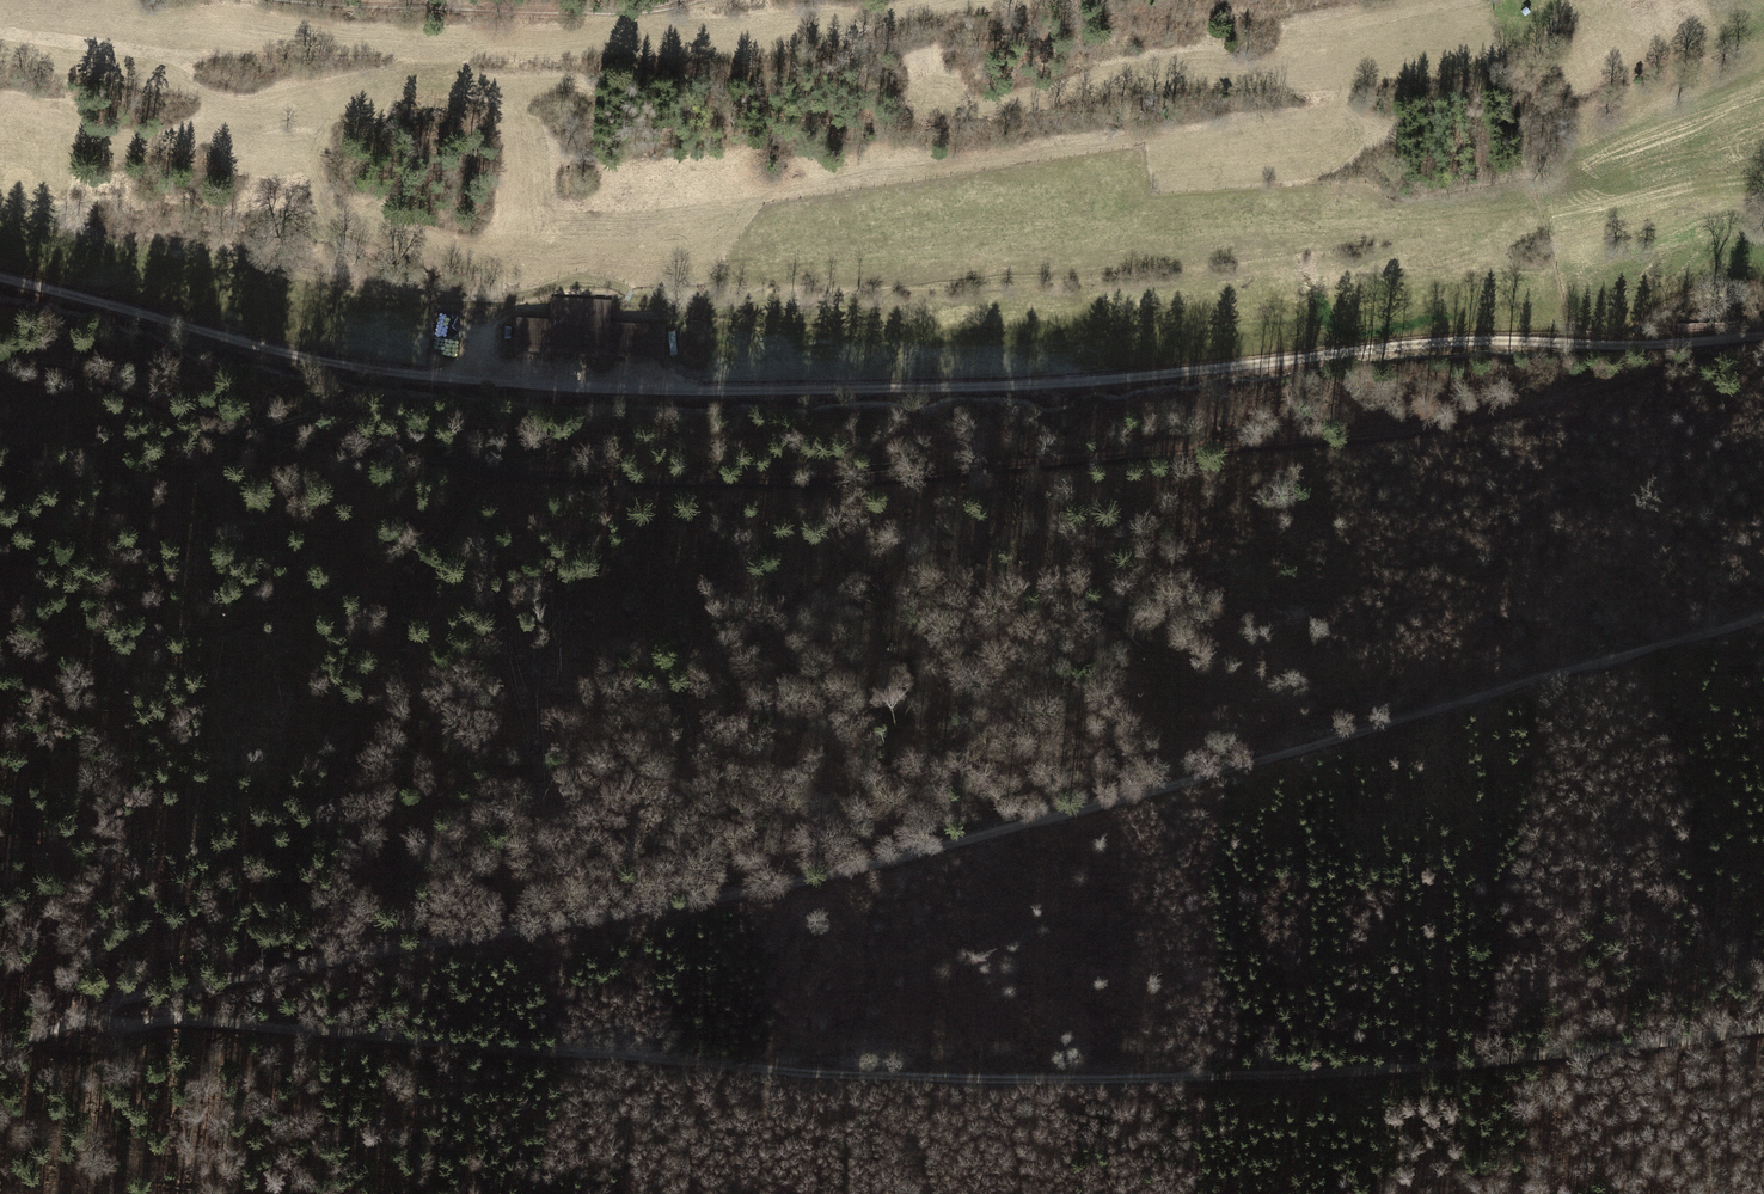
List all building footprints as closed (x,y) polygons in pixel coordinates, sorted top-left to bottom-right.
[(663,326),(518,319),(517,349),(591,353),(591,352),(662,355),(663,326)]
